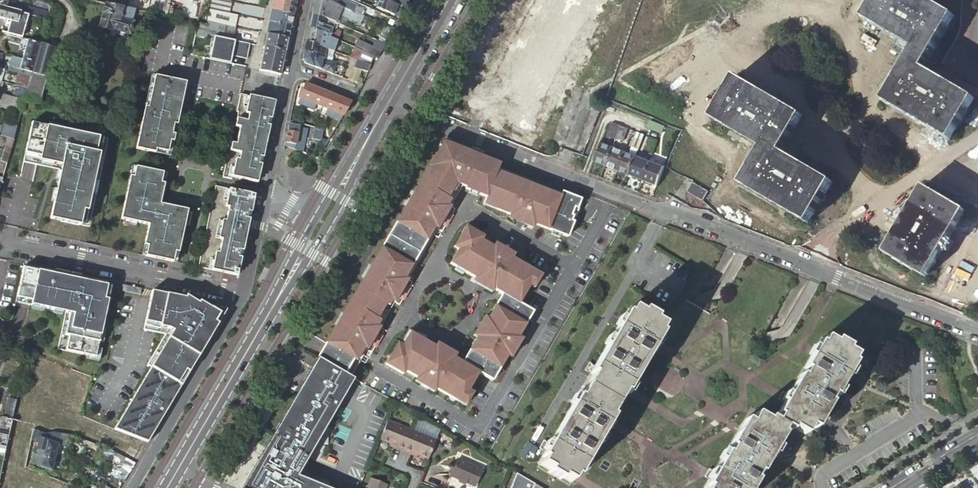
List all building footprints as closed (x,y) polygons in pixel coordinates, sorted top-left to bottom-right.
[(7,8),(12,9),(15,0),(0,0),(0,6),(7,8)] [(207,12),(226,15),(228,3),(213,0),(210,0),(207,12)] [(291,15),(294,3),(282,1),(282,0),(272,0),(270,10),(280,12),(291,15)] [(333,3),(341,6),(350,11),(353,6),(341,0),(339,0),(338,2),(336,1),(336,0),(327,0),(333,3)] [(400,18),(403,9),(392,4),(383,0),(377,0),(374,9),(399,20),(400,18)] [(405,0),(393,0),(392,4),(403,9),(405,0)] [(869,18),(919,40),(923,42),(936,21),(903,0),(880,0),(869,18)] [(942,51),(957,26),(914,0),(903,0),(936,21),(923,42),(935,47),(941,50),(942,51)] [(134,10),(105,4),(98,27),(111,30),(111,29),(129,34),(132,22),(131,22),(134,10)] [(312,5),(310,15),(321,18),(324,7),(312,5)] [(350,11),(341,6),(338,12),(351,18),(354,12),(350,11)] [(12,9),(7,8),(4,18),(16,21),(19,11),(12,9)] [(46,19),(48,14),(28,8),(26,13),(46,19)] [(139,24),(142,12),(134,10),(131,22),(132,22),(139,24)] [(267,22),(289,26),(291,15),(280,12),(270,10),(267,22)] [(207,12),(205,22),(223,26),(233,28),(235,17),(226,15),(207,12)] [(310,15),(307,29),(329,38),(340,43),(343,36),(330,30),(330,28),(320,24),(321,18),(310,15)] [(869,18),(864,16),(860,24),(876,34),(879,29),(913,51),(919,40),(869,18)] [(197,25),(194,37),(197,38),(208,35),(220,38),(223,26),(205,22),(204,27),(197,25)] [(264,34),(286,39),(289,26),(267,22),(264,34)] [(233,28),(223,26),(220,38),(230,39),(233,28)] [(329,38),(307,29),(305,41),(326,49),(329,38)] [(923,42),(919,40),(913,51),(879,29),(876,34),(909,55),(878,104),(928,136),(931,130),(899,109),(918,79),(951,100),(954,94),(920,72),(935,47),(923,42)] [(262,47),(284,51),(286,39),(264,34),(262,47)] [(220,38),(212,36),(207,61),(228,65),(230,56),(231,51),(246,55),(248,44),(220,38)] [(37,52),(40,43),(40,42),(27,38),(24,48),(37,52)] [(305,41),(305,43),(317,49),(319,49),(325,51),(326,49),(305,41)] [(355,41),(352,48),(360,51),(368,55),(371,48),(355,41)] [(23,98),(37,102),(53,47),(40,43),(37,52),(34,61),(30,75),(27,87),(25,93),(24,96),(23,98)] [(305,43),(302,53),(314,55),(314,56),(323,60),(325,51),(319,49),(317,49),(305,43)] [(262,47),(256,71),(278,75),(284,51),(262,47)] [(34,61),(37,52),(24,48),(21,58),(34,61)] [(360,51),(352,48),(349,55),(356,58),(360,51)] [(302,53),(301,60),(304,65),(324,72),(326,62),(324,61),(323,63),(313,60),(314,56),(314,55),(302,53)] [(17,72),(30,75),(34,61),(21,58),(14,56),(10,69),(17,72)] [(20,85),(27,87),(30,75),(17,72),(14,83),(20,85)] [(149,75),(134,149),(168,156),(184,82),(149,75)] [(710,120),(727,131),(731,124),(764,144),(782,114),(749,93),(752,88),(736,78),(710,120)] [(931,130),(928,136),(944,147),(971,105),(954,94),(951,100),(918,79),(899,109),(931,130)] [(316,90),(302,85),(297,99),(319,107),(323,95),(316,92),(316,90)] [(731,124),(727,131),(760,151),(739,187),(789,217),(793,211),(760,191),(778,161),(811,181),(815,175),(782,155),(803,118),(752,88),(749,93),(782,114),(764,144),(731,124)] [(23,98),(19,97),(0,92),(0,104),(20,110),(23,98)] [(225,157),(220,177),(229,179),(230,177),(256,183),(273,102),(238,94),(235,112),(236,112),(233,127),(237,128),(234,144),(229,143),(226,157),(225,157)] [(331,97),(323,95),(319,107),(340,116),(346,102),(331,96),(331,97)] [(649,120),(646,127),(660,133),(663,126),(649,120)] [(6,136),(12,138),(16,126),(3,122),(0,133),(0,134),(6,136)] [(107,138),(30,122),(22,161),(59,169),(49,218),(88,226),(107,138)] [(615,139),(620,126),(612,122),(606,135),(615,139)] [(287,125),(282,147),(298,153),(302,134),(296,133),(298,127),(287,125)] [(627,128),(620,126),(615,139),(622,142),(627,128)] [(307,157),(315,159),(321,130),(314,128),(307,157)] [(643,135),(637,132),(632,146),(638,148),(643,135)] [(6,136),(3,148),(9,150),(12,138),(6,136)] [(476,193),(486,160),(478,156),(479,153),(442,138),(314,354),(348,374),(357,358),(362,361),(372,344),(371,340),(368,339),(372,334),(374,335),(377,335),(381,328),(377,325),(391,301),(396,304),(400,297),(398,294),(396,292),(399,287),(402,288),(405,288),(409,281),(404,278),(430,234),(435,237),(443,224),(441,221),(439,220),(442,214),(444,216),(448,216),(452,209),(447,206),(459,185),(462,186),(462,188),(476,193)] [(612,147),(600,142),(592,161),(604,166),(612,147)] [(623,152),(612,147),(604,166),(616,171),(623,152)] [(6,162),(9,150),(3,148),(0,158),(0,160),(6,162)] [(635,156),(623,152),(616,171),(627,175),(635,156)] [(648,162),(635,156),(627,175),(640,181),(648,162)] [(495,163),(486,160),(476,193),(485,196),(482,203),(525,220),(523,223),(530,226),(532,223),(564,236),(575,208),(573,207),(576,198),(494,166),(495,163)] [(832,184),(815,175),(811,181),(778,161),(760,191),(793,211),(789,217),(806,227),(832,184)] [(662,167),(648,162),(640,181),(654,186),(662,167)] [(186,210),(158,204),(164,173),(130,166),(119,219),(147,225),(140,255),(174,262),(186,210)] [(691,182),(685,191),(703,202),(709,193),(691,182)] [(235,276),(253,195),(213,186),(196,267),(235,276)] [(887,241),(878,257),(919,282),(928,267),(923,263),(944,229),(949,233),(959,216),(919,190),(908,208),(912,210),(891,244),(887,241)] [(908,208),(887,241),(891,244),(912,210),(908,208)] [(525,284),(527,285),(532,276),(527,272),(529,269),(501,253),(503,250),(497,246),(495,250),(477,239),(479,235),(461,225),(456,234),(460,236),(453,248),(454,249),(446,262),(476,279),(475,281),(483,286),(484,284),(502,295),(515,302),(525,284)] [(928,267),(949,233),(944,229),(923,263),(928,267)] [(22,267),(15,297),(30,301),(29,304),(30,305),(43,308),(52,309),(60,312),(68,313),(66,321),(63,333),(63,335),(66,336),(63,350),(85,355),(94,358),(96,348),(97,341),(100,329),(107,300),(103,299),(106,285),(79,280),(53,274),(22,267)] [(54,270),(53,274),(79,280),(80,276),(54,270)] [(140,289),(121,284),(120,290),(138,295),(140,289)] [(184,298),(150,291),(140,329),(162,334),(144,364),(148,367),(113,429),(146,443),(221,315),(209,308),(198,301),(196,303),(184,296),(184,298)] [(397,344),(390,356),(386,354),(381,363),(399,373),(401,369),(419,380),(417,384),(424,387),(426,384),(453,400),(455,396),(460,399),(466,390),(464,389),(475,371),(489,379),(507,348),(511,350),(514,344),(511,342),(529,310),(515,302),(502,295),(495,307),(491,305),(481,323),(486,326),(482,333),(476,330),(466,349),(469,351),(462,364),(444,353),(444,352),(436,347),(435,348),(406,331),(398,345),(397,344)] [(210,306),(209,308),(221,315),(225,310),(210,306)] [(536,464),(539,466),(632,310),(629,308),(536,464)] [(632,310),(539,466),(568,483),(662,327),(632,310)] [(664,329),(662,327),(568,483),(571,485),(664,329)] [(820,337),(786,395),(771,421),(773,422),(822,338),(820,337)] [(781,429),(785,422),(803,433),(807,427),(810,429),(852,356),(822,338),(773,422),(771,421),(751,410),(706,487),(746,487),(781,429)] [(94,358),(85,355),(84,359),(96,361),(99,349),(96,348),(94,358)] [(314,354),(239,487),(240,487),(342,487),(294,471),(348,374),(314,354)] [(765,382),(749,409),(751,410),(771,421),(786,395),(765,382)] [(0,417),(0,433),(7,435),(14,399),(7,396),(3,417),(1,416),(0,417)] [(703,487),(706,487),(751,410),(749,409),(703,487)] [(332,431),(340,418),(336,415),(328,429),(332,431)] [(384,419),(376,438),(393,444),(391,447),(399,450),(408,429),(384,419)] [(801,436),(803,433),(785,422),(781,429),(788,432),(789,429),(801,436)] [(408,450),(413,453),(424,457),(432,438),(408,429),(399,450),(406,453),(408,450)] [(44,436),(45,434),(39,432),(37,438),(38,438),(33,464),(50,470),(56,444),(49,441),(50,439),(46,438),(47,437),(44,436)] [(242,470),(254,441),(241,436),(229,464),(242,470)] [(135,463),(117,455),(107,472),(123,482),(135,463)] [(455,458),(447,474),(470,485),(478,469),(455,458)] [(969,469),(977,480),(977,465),(977,464),(973,467),(969,469)] [(507,487),(543,487),(514,471),(507,487)] [(364,484),(374,487),(380,487),(382,483),(367,477),(364,484)]
